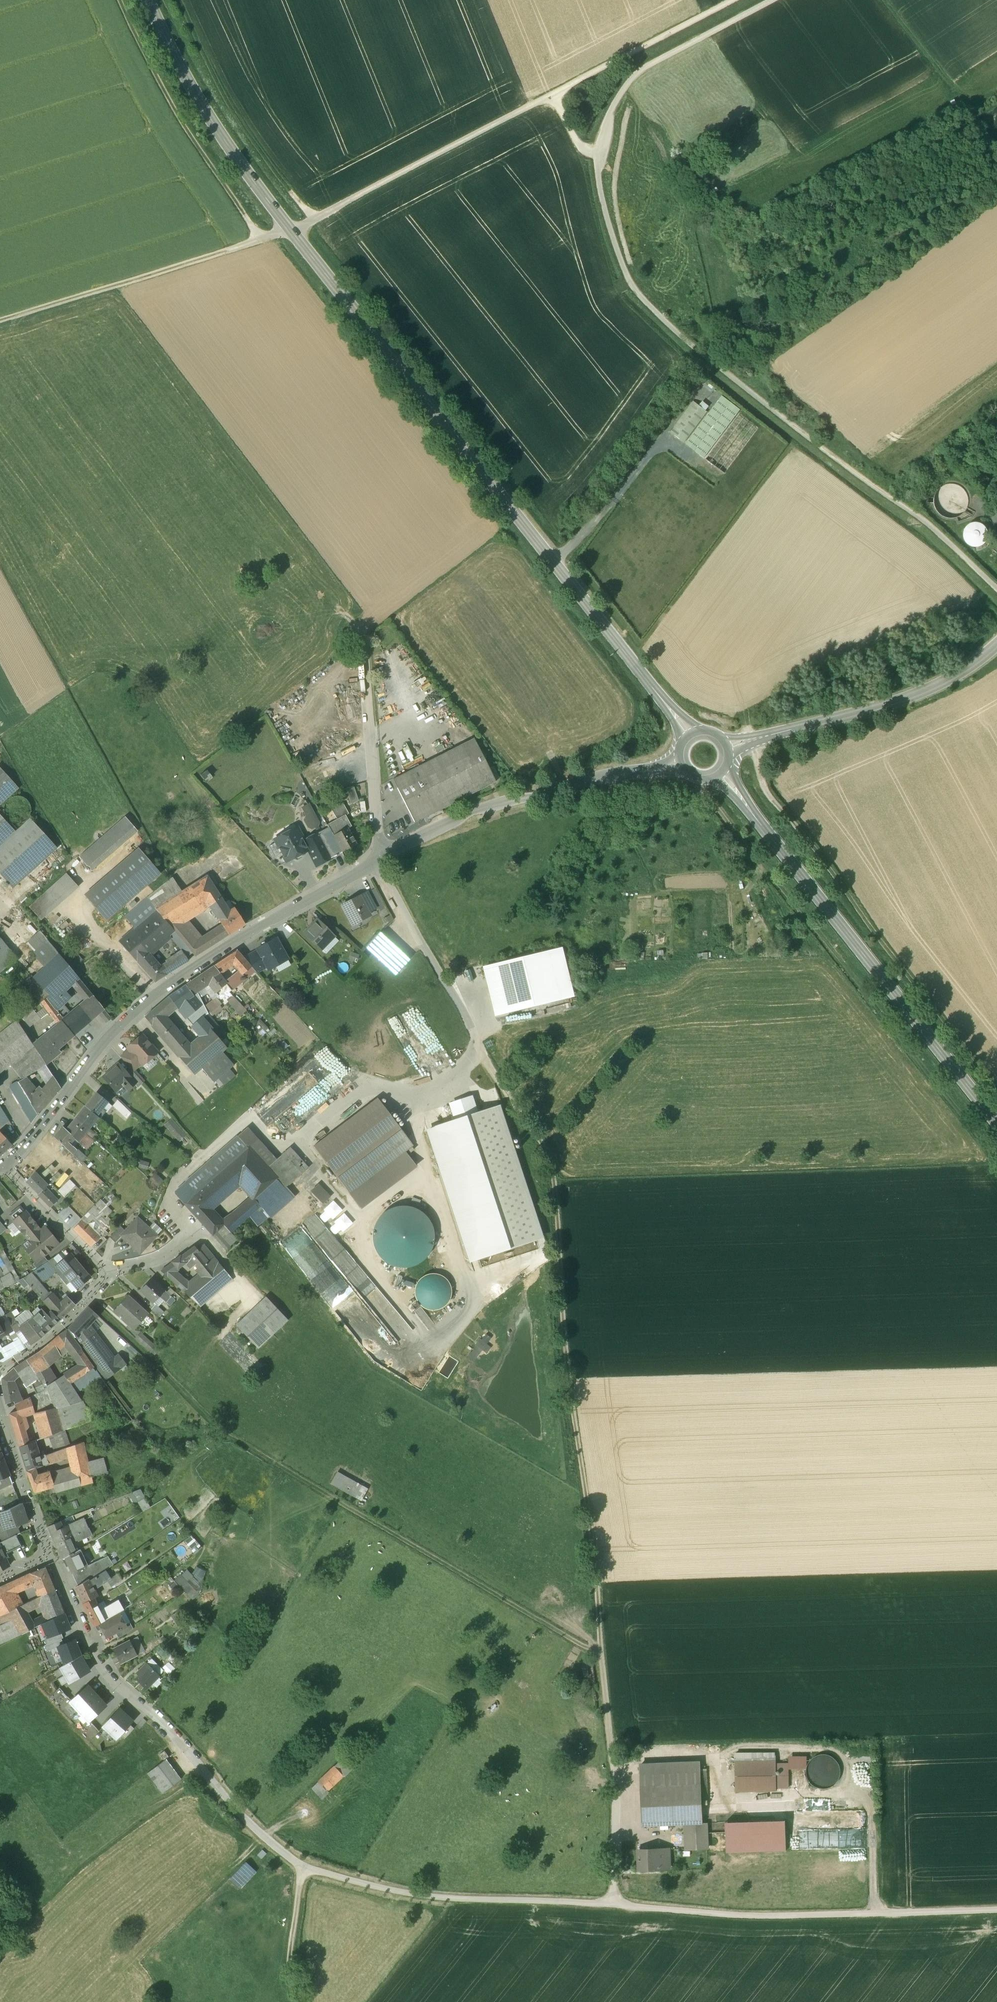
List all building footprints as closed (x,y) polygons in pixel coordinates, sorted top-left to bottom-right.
[(721,397),(685,445),(703,458),(739,410),(721,397)] [(695,400),(669,433),(684,443),(708,410),(695,400)] [(738,415),(705,460),(724,474),(758,429),(738,415)] [(986,539),(987,535),(986,531),(984,527),(980,525),(976,524),(971,525),(968,527),(965,531),(964,535),(965,540),(968,543),(972,546),(976,546),(976,547),(980,546),(981,545),(984,543),(986,539)] [(980,546),(976,547),(977,551),(983,550),(988,546),(991,540),(992,534),(987,534),(987,535),(987,539),(986,539),(984,543),(981,545),(980,546)] [(474,739),(420,766),(442,809),(496,782),(474,739)] [(20,787),(0,766),(0,805),(20,787)] [(420,766),(393,780),(415,823),(442,809),(420,766)] [(353,787),(346,789),(351,804),(358,801),(353,787)] [(343,804),(331,810),(337,820),(345,815),(345,816),(349,814),(343,804)] [(17,831),(0,813),(0,846),(17,831)] [(337,820),(327,825),(343,852),(357,844),(348,828),(351,827),(345,816),(345,815),(337,820)] [(125,817),(79,857),(90,870),(137,830),(125,817)] [(0,846),(0,875),(6,881),(9,885),(12,889),(57,848),(30,819),(17,831),(0,846)] [(343,852),(327,825),(317,830),(332,858),(343,852)] [(332,858),(317,830),(302,838),(309,850),(317,866),(332,858)] [(298,831),(289,836),(284,834),(280,837),(278,841),(277,842),(282,853),(287,862),(309,850),(302,838),(298,831)] [(282,853),(277,842),(269,846),(275,856),(282,853)] [(138,848),(84,895),(89,901),(144,854),(138,848)] [(144,854),(89,901),(105,920),(160,873),(144,854)] [(66,873),(29,907),(41,920),(78,887),(66,873)] [(156,909),(155,909),(156,910),(168,925),(182,916),(205,902),(210,907),(221,899),(207,877),(172,899),(156,909)] [(166,888),(148,900),(156,909),(172,899),(166,888)] [(359,897),(342,906),(352,925),(370,915),(368,912),(376,908),(367,892),(359,897)] [(147,898),(125,916),(135,928),(156,910),(155,909),(156,909),(148,900),(147,898)] [(229,912),(221,899),(210,907),(222,926),(225,929),(229,935),(245,925),(235,908),(229,912)] [(135,928),(119,942),(138,963),(148,954),(169,936),(174,931),(168,925),(156,910),(135,928)] [(182,916),(168,925),(174,931),(177,935),(192,953),(195,956),(205,950),(198,942),(202,939),(182,916)] [(336,928),(326,918),(320,923),(331,933),(336,928)] [(320,923),(318,920),(305,934),(321,949),(334,936),(331,933),(320,923)] [(222,926),(211,933),(218,942),(224,938),(221,932),(225,929),(222,926)] [(183,953),(167,963),(168,963),(160,968),(166,975),(189,961),(186,957),(192,953),(177,935),(174,931),(169,936),(183,953)] [(381,931),(376,937),(406,963),(410,958),(381,931)] [(41,932),(27,944),(39,958),(36,960),(44,968),(58,954),(48,941),(41,932)] [(202,939),(198,942),(205,950),(218,942),(211,933),(202,939)] [(406,963),(376,937),(367,947),(396,974),(406,963)] [(271,942),(258,949),(259,951),(267,966),(268,967),(275,963),(276,965),(287,959),(279,945),(280,942),(278,939),(275,938),(272,939),(271,942)] [(0,943),(0,969),(2,971),(14,961),(0,943)] [(563,948),(483,968),(495,1016),(575,997),(563,948)] [(244,959),(237,951),(214,966),(219,973),(233,964),(239,971),(242,975),(251,967),(244,959)] [(259,951),(244,959),(256,972),(267,966),(259,951)] [(352,951),(348,961),(356,965),(360,955),(352,951)] [(66,963),(58,954),(44,968),(33,978),(49,995),(46,998),(56,1011),(62,1005),(70,997),(65,990),(72,984),(75,982),(76,983),(80,980),(66,963)] [(78,954),(66,963),(78,977),(82,974),(76,966),(83,960),(78,954)] [(160,968),(148,954),(138,963),(155,982),(166,975),(160,968)] [(225,982),(219,974),(219,973),(214,966),(185,985),(192,994),(196,991),(197,992),(209,985),(223,1002),(227,998),(231,995),(229,992),(231,990),(225,982)] [(242,975),(239,971),(231,977),(238,985),(246,979),(242,975)] [(231,977),(225,982),(231,990),(238,985),(231,977)] [(49,995),(33,978),(25,984),(41,1003),(46,998),(49,995)] [(93,996),(80,980),(76,983),(75,982),(72,984),(86,1001),(93,996)] [(185,985),(169,996),(176,1006),(178,1009),(179,1009),(181,1011),(194,1002),(192,997),(193,996),(192,994),(185,985)] [(169,996),(151,1011),(159,1020),(152,1026),(193,1074),(201,1067),(214,1082),(218,1079),(224,1085),(235,1075),(229,1069),(234,1065),(221,1050),(225,1046),(211,1030),(202,1019),(208,1014),(204,1006),(197,992),(196,991),(192,994),(193,996),(192,997),(194,1002),(181,1011),(194,1027),(193,1027),(201,1037),(190,1047),(174,1028),(175,1028),(164,1016),(176,1006),(169,996)] [(234,998),(232,995),(231,995),(227,998),(243,1014),(246,1011),(234,998)] [(104,1010),(93,996),(86,1001),(98,1015),(99,1014),(104,1010)] [(56,1011),(46,998),(41,1003),(53,1019),(59,1014),(56,1011)] [(214,998),(204,1006),(208,1014),(210,1017),(222,1008),(214,998)] [(98,1015),(86,1001),(80,1007),(91,1020),(98,1015)] [(62,1005),(56,1011),(59,1014),(66,1009),(62,1005)] [(71,1015),(66,1009),(59,1014),(64,1021),(62,1022),(73,1035),(74,1035),(91,1020),(80,1007),(71,1015)] [(33,1009),(17,1021),(24,1032),(41,1019),(33,1009)] [(111,1019),(104,1010),(99,1014),(106,1023),(111,1019)] [(159,1020),(151,1011),(145,1017),(152,1026),(159,1020)] [(73,1035),(62,1022),(64,1021),(59,1014),(53,1019),(55,1021),(50,1025),(53,1030),(46,1035),(42,1039),(48,1045),(51,1042),(58,1049),(63,1044),(64,1045),(68,1041),(68,1040),(73,1036),(74,1036),(74,1035),(73,1035)] [(0,1034),(0,1073),(9,1066),(33,1046),(33,1045),(32,1044),(24,1032),(17,1021),(0,1034)] [(51,1042),(48,1045),(42,1039),(46,1035),(46,1034),(33,1045),(33,1046),(45,1064),(60,1052),(58,1049),(51,1042)] [(157,1052),(142,1035),(128,1048),(129,1050),(141,1063),(147,1058),(148,1060),(157,1052)] [(33,1046),(9,1066),(18,1082),(26,1077),(45,1064),(33,1046)] [(129,1050),(121,1058),(131,1069),(133,1071),(141,1063),(129,1050)] [(118,1064),(103,1077),(116,1091),(122,1086),(124,1087),(124,1086),(128,1090),(134,1084),(135,1083),(126,1073),(118,1064)] [(133,1071),(131,1069),(126,1073),(135,1083),(134,1084),(137,1087),(143,1083),(133,1071)] [(316,1093),(279,1119),(286,1129),(328,1100),(325,1096),(348,1081),(341,1070),(332,1076),(334,1079),(324,1086),(315,1092),(316,1093)] [(18,1082),(11,1086),(15,1092),(21,1088),(22,1090),(32,1084),(26,1077),(18,1082)] [(59,1086),(54,1078),(47,1087),(54,1092),(59,1086)] [(37,1090),(32,1084),(22,1090),(27,1097),(19,1102),(31,1123),(38,1115),(55,1094),(54,1092),(47,1087),(43,1092),(38,1088),(37,1090)] [(264,1104),(275,1117),(299,1097),(294,1090),(293,1090),(289,1084),(264,1104)] [(15,1092),(13,1093),(19,1102),(27,1097),(22,1090),(21,1088),(15,1092)] [(96,1093),(85,1106),(99,1118),(104,1113),(101,1111),(108,1102),(96,1093)] [(377,1098),(313,1146),(349,1194),(401,1154),(413,1146),(377,1098)] [(131,1113),(117,1100),(112,1106),(126,1119),(131,1113)] [(85,1106),(76,1118),(89,1129),(89,1128),(94,1122),(98,1125),(102,1120),(99,1118),(85,1106)] [(502,1106),(427,1132),(472,1263),(547,1237),(502,1106)] [(0,1107),(0,1125),(2,1124),(3,1125),(9,1121),(3,1111),(2,1111),(0,1107)] [(89,1129),(76,1118),(72,1122),(85,1133),(89,1129)] [(170,1118),(162,1126),(179,1142),(187,1136),(170,1118)] [(114,1130),(102,1120),(98,1125),(97,1126),(103,1131),(101,1133),(108,1138),(114,1130)] [(85,1133),(72,1122),(66,1130),(75,1138),(74,1139),(78,1142),(85,1134),(85,1133)] [(66,1130),(63,1127),(54,1137),(59,1142),(58,1142),(60,1143),(72,1154),(76,1149),(73,1146),(72,1147),(69,1144),(74,1139),(75,1138),(66,1130)] [(99,1136),(89,1128),(89,1129),(85,1133),(85,1134),(94,1142),(96,1140),(99,1136)] [(248,1131),(233,1143),(242,1153),(248,1148),(266,1168),(274,1161),(248,1131)] [(0,1132),(0,1156),(12,1145),(0,1132)] [(233,1143),(216,1157),(225,1168),(242,1153),(233,1143)] [(266,1168),(248,1148),(242,1153),(225,1168),(239,1182),(253,1198),(265,1187),(265,1188),(276,1179),(266,1168)] [(86,1158),(76,1149),(72,1154),(81,1163),(86,1158)] [(289,1149),(281,1156),(299,1175),(307,1168),(289,1149)] [(401,1154),(349,1194),(362,1212),(416,1172),(401,1154)] [(274,1161),(266,1168),(276,1179),(265,1188),(271,1196),(283,1208),(296,1198),(286,1187),(299,1175),(281,1156),(274,1161)] [(216,1157),(175,1193),(184,1204),(225,1168),(216,1157)] [(142,1158),(135,1164),(143,1173),(150,1166),(142,1158)] [(184,1204),(197,1219),(210,1208),(239,1182),(225,1168),(184,1204)] [(47,1185),(35,1173),(25,1182),(46,1203),(53,1196),(45,1188),(47,1185)] [(155,1173),(149,1179),(156,1187),(162,1181),(155,1173)] [(71,1178),(58,1191),(63,1195),(67,1199),(72,1194),(68,1190),(75,1183),(71,1178)] [(320,1186),(312,1193),(324,1206),(332,1199),(320,1186)] [(253,1198),(236,1214),(239,1217),(237,1219),(240,1224),(248,1217),(271,1196),(265,1188),(265,1187),(253,1198)] [(53,1196),(46,1203),(51,1207),(63,1195),(58,1191),(53,1196)] [(272,1218),(283,1208),(271,1196),(248,1217),(258,1228),(271,1217),(272,1218)] [(100,1199),(81,1219),(82,1220),(73,1229),(91,1247),(100,1237),(86,1223),(88,1222),(89,1222),(106,1205),(100,1199)] [(20,1207),(10,1215),(14,1221),(24,1213),(20,1207)] [(106,1208),(96,1218),(106,1229),(109,1225),(104,1220),(111,1213),(106,1208)] [(218,1218),(210,1208),(197,1219),(212,1235),(213,1235),(224,1225),(230,1233),(240,1224),(237,1219),(239,1217),(236,1214),(233,1216),(233,1215),(223,1220),(220,1216),(218,1218)] [(163,1219),(156,1211),(152,1214),(156,1219),(159,1222),(163,1219)] [(14,1221),(13,1222),(29,1241),(30,1240),(33,1244),(26,1250),(36,1261),(36,1262),(44,1256),(58,1244),(48,1231),(43,1236),(40,1232),(41,1231),(25,1212),(24,1213),(14,1221)] [(125,1231),(121,1235),(121,1236),(128,1242),(129,1241),(141,1253),(156,1236),(148,1227),(137,1218),(125,1231)] [(156,1219),(148,1227),(156,1236),(164,1228),(159,1222),(156,1219)] [(106,1229),(101,1234),(104,1237),(114,1228),(110,1225),(106,1229)] [(237,1239),(230,1233),(224,1225),(213,1235),(215,1237),(224,1247),(221,1249),(224,1252),(237,1239)] [(120,1226),(109,1237),(115,1243),(121,1236),(121,1235),(125,1231),(120,1226)] [(215,1237),(209,1242),(218,1252),(221,1249),(224,1247),(215,1237)] [(214,1257),(204,1245),(197,1250),(208,1262),(214,1257)] [(197,1250),(194,1246),(181,1256),(180,1256),(173,1262),(178,1268),(186,1263),(189,1266),(193,1263),(198,1270),(199,1269),(208,1262),(197,1250)] [(44,1256),(36,1262),(36,1261),(33,1264),(37,1269),(47,1262),(48,1261),(44,1256)] [(72,1256),(59,1266),(59,1267),(65,1275),(77,1289),(90,1278),(72,1256)] [(173,1262),(172,1262),(172,1263),(161,1271),(197,1304),(221,1285),(223,1288),(233,1280),(214,1257),(208,1262),(199,1269),(203,1275),(191,1286),(176,1273),(177,1272),(176,1270),(178,1268),(173,1262)] [(59,1266),(52,1258),(48,1261),(47,1262),(56,1272),(61,1278),(65,1275),(59,1267),(59,1266)] [(0,1264),(0,1268),(3,1272),(0,1274),(0,1291),(20,1280),(8,1259),(0,1264)] [(37,1269),(34,1271),(43,1282),(56,1272),(47,1262),(37,1269)] [(31,1272),(23,1278),(38,1296),(45,1289),(39,1282),(31,1272)] [(443,1273),(417,1285),(429,1311),(455,1300),(443,1273)] [(175,1300),(151,1278),(140,1291),(153,1303),(159,1296),(169,1306),(175,1300)] [(60,1302),(53,1293),(52,1294),(51,1292),(49,1293),(45,1289),(38,1296),(51,1311),(59,1320),(76,1305),(67,1296),(60,1302)] [(135,1303),(128,1296),(114,1311),(134,1329),(147,1314),(139,1307),(141,1305),(137,1302),(135,1303)] [(266,1297),(236,1325),(258,1348),(288,1320),(266,1297)] [(164,1312),(155,1305),(151,1309),(159,1317),(164,1312)] [(89,1307),(67,1330),(72,1337),(76,1337),(76,1338),(76,1339),(80,1344),(94,1333),(89,1326),(98,1316),(89,1307)] [(47,1315),(42,1309),(34,1316),(27,1322),(40,1338),(53,1326),(45,1317),(47,1316),(47,1315)] [(53,1326),(59,1320),(51,1311),(47,1315),(47,1316),(45,1317),(53,1326)] [(20,1327),(10,1312),(5,1315),(14,1331),(15,1333),(20,1330),(19,1328),(20,1327)] [(0,1318),(0,1325),(3,1331),(5,1330),(8,1334),(9,1334),(14,1331),(5,1315),(0,1318)] [(40,1338),(27,1322),(20,1327),(19,1328),(20,1330),(31,1345),(40,1338)] [(131,1345),(111,1327),(107,1331),(124,1346),(123,1347),(126,1350),(131,1345)] [(67,1330),(66,1330),(58,1336),(65,1345),(80,1365),(88,1360),(88,1359),(72,1337),(67,1330)] [(15,1333),(14,1331),(9,1334),(14,1342),(19,1339),(15,1333)] [(94,1333),(80,1344),(106,1379),(126,1364),(119,1356),(114,1359),(94,1333)] [(158,1350),(140,1333),(136,1338),(154,1355),(158,1350)] [(52,1341),(58,1351),(65,1345),(58,1336),(52,1341)] [(39,1352),(48,1365),(60,1355),(58,1351),(52,1341),(39,1352)] [(14,1342),(6,1346),(12,1357),(20,1352),(14,1342)] [(144,1357),(131,1345),(126,1350),(123,1354),(135,1366),(144,1357)] [(0,1350),(0,1362),(3,1363),(12,1357),(6,1346),(0,1350)] [(48,1365),(39,1352),(26,1360),(36,1375),(48,1367),(49,1366),(48,1365)] [(26,1360),(14,1368),(19,1375),(27,1387),(32,1384),(34,1389),(46,1384),(44,1379),(39,1381),(36,1375),(26,1360)] [(80,1365),(64,1375),(75,1393),(93,1382),(118,1418),(115,1420),(121,1428),(132,1420),(88,1360),(80,1365)] [(36,1375),(39,1381),(44,1379),(46,1384),(47,1386),(56,1380),(48,1367),(36,1375)] [(14,1368),(12,1370),(6,1375),(10,1381),(11,1381),(11,1382),(12,1388),(16,1387),(13,1380),(19,1375),(14,1368)] [(10,1381),(6,1375),(2,1379),(3,1386),(4,1396),(6,1404),(14,1401),(15,1404),(22,1402),(22,1401),(16,1387),(12,1388),(11,1382),(11,1381),(10,1381)] [(56,1380),(47,1386),(48,1389),(55,1408),(57,1408),(57,1409),(81,1401),(75,1393),(64,1375),(56,1380)] [(46,1384),(34,1389),(37,1394),(48,1389),(47,1386),(46,1384)] [(37,1394),(36,1394),(30,1398),(34,1413),(55,1408),(48,1389),(37,1394)] [(30,1398),(22,1401),(22,1402),(15,1404),(18,1412),(19,1411),(21,1418),(25,1416),(34,1414),(34,1413),(30,1398)] [(55,1408),(34,1413),(34,1414),(35,1419),(36,1423),(41,1439),(93,1419),(83,1401),(81,1401),(57,1409),(57,1408),(55,1408)] [(18,1412),(10,1414),(19,1447),(29,1443),(24,1428),(28,1426),(25,1416),(21,1418),(19,1411),(18,1412)] [(19,1447),(21,1454),(37,1448),(34,1441),(29,1443),(19,1447)] [(71,1466),(55,1470),(57,1476),(59,1475),(63,1490),(92,1482),(91,1477),(90,1477),(87,1462),(82,1442),(67,1448),(69,1457),(71,1466)] [(47,1454),(45,1455),(48,1464),(69,1457),(67,1448),(67,1447),(52,1453),(47,1454)] [(37,1448),(21,1454),(26,1471),(27,1471),(35,1469),(35,1468),(48,1464),(45,1455),(39,1457),(37,1448)] [(0,1453),(0,1481),(3,1488),(13,1484),(10,1476),(2,1452),(0,1453)] [(103,1458),(87,1462),(90,1477),(91,1477),(106,1473),(103,1458)] [(37,1476),(35,1469),(27,1471),(34,1493),(53,1487),(55,1492),(63,1490),(59,1475),(57,1476),(55,1470),(37,1476)] [(336,1469),(329,1481),(350,1493),(356,1481),(336,1469)] [(140,1489),(134,1492),(139,1501),(145,1498),(140,1489)] [(139,1501),(144,1511),(146,1509),(150,1507),(145,1498),(139,1501)] [(7,1510),(7,1511),(0,1513),(0,1521),(3,1530),(17,1526),(28,1522),(25,1514),(21,1504),(7,1510)] [(90,1509),(73,1516),(75,1522),(84,1518),(85,1520),(93,1516),(90,1509)] [(60,1521),(48,1527),(55,1543),(83,1530),(88,1528),(85,1520),(84,1518),(75,1522),(62,1528),(60,1521)] [(3,1530),(0,1531),(0,1543),(3,1541),(7,1539),(7,1540),(16,1535),(20,1534),(17,1526),(3,1530)] [(88,1528),(83,1530),(86,1537),(91,1534),(88,1528)] [(83,1530),(55,1543),(62,1559),(75,1552),(74,1549),(72,1546),(75,1545),(73,1541),(77,1540),(78,1541),(82,1539),(84,1544),(88,1542),(86,1537),(83,1530)] [(16,1535),(7,1540),(7,1539),(3,1541),(8,1552),(21,1546),(16,1535)] [(191,1536),(183,1541),(194,1554),(202,1548),(191,1536)] [(4,1555),(8,1552),(3,1541),(0,1543),(0,1546),(4,1555)] [(9,1566),(4,1555),(0,1546),(0,1570),(9,1566)] [(75,1552),(62,1559),(66,1567),(68,1566),(72,1574),(87,1566),(79,1550),(75,1552)] [(110,1559),(89,1569),(93,1578),(97,1576),(106,1570),(114,1565),(110,1559)] [(87,1566),(72,1574),(78,1586),(89,1579),(89,1581),(93,1578),(89,1569),(87,1566)] [(176,1581),(194,1601),(203,1592),(204,1586),(201,1585),(207,1573),(198,1567),(193,1575),(188,1570),(176,1581)] [(45,1568),(30,1574),(34,1583),(35,1584),(41,1597),(54,1590),(45,1568)] [(106,1570),(97,1576),(100,1581),(102,1584),(107,1581),(111,1579),(111,1578),(106,1570)] [(30,1574),(8,1584),(11,1591),(13,1591),(21,1589),(34,1583),(30,1574)] [(117,1574),(111,1578),(111,1579),(107,1581),(111,1587),(122,1581),(117,1574)] [(93,1578),(89,1581),(92,1585),(100,1581),(97,1576),(93,1578)] [(78,1586),(75,1588),(83,1604),(93,1599),(97,1597),(92,1585),(89,1581),(89,1579),(78,1586)] [(129,1589),(125,1582),(118,1587),(121,1593),(129,1589)] [(0,1588),(0,1616),(22,1606),(13,1591),(11,1591),(8,1584),(0,1588)] [(118,1587),(108,1593),(112,1599),(121,1593),(118,1587)] [(41,1597),(33,1600),(36,1607),(42,1602),(49,1620),(64,1614),(64,1613),(55,1590),(54,1590),(41,1597)] [(100,1612),(93,1599),(83,1604),(87,1610),(95,1626),(99,1624),(119,1613),(123,1610),(118,1601),(105,1609),(100,1612)] [(15,1638),(21,1635),(34,1628),(41,1624),(46,1622),(44,1618),(34,1622),(34,1621),(31,1621),(30,1619),(27,1621),(24,1615),(32,1611),(31,1609),(36,1607),(33,1600),(22,1606),(0,1616),(0,1645),(15,1638)] [(119,1613),(99,1624),(106,1637),(115,1633),(126,1627),(125,1625),(119,1613)] [(182,1621),(176,1613),(171,1616),(177,1625),(182,1621)] [(64,1614),(49,1620),(46,1622),(41,1624),(47,1637),(61,1632),(70,1629),(64,1614)] [(115,1633),(119,1638),(126,1634),(133,1629),(130,1623),(125,1625),(126,1627),(115,1633)] [(190,1634),(184,1629),(178,1635),(184,1641),(190,1634)] [(44,1638),(47,1645),(62,1639),(63,1639),(61,1632),(47,1637),(44,1638)] [(129,1641),(137,1656),(145,1652),(137,1637),(129,1641)] [(62,1639),(47,1645),(45,1646),(47,1652),(58,1648),(58,1647),(63,1645),(62,1639)] [(58,1647),(58,1648),(64,1665),(81,1656),(75,1640),(63,1645),(58,1647)] [(129,1641),(113,1649),(120,1664),(137,1656),(129,1641)] [(81,1656),(64,1665),(60,1668),(69,1684),(89,1671),(81,1656)] [(163,1671),(151,1659),(147,1664),(159,1676),(163,1671)] [(159,1676),(147,1664),(139,1671),(141,1674),(136,1679),(146,1689),(159,1676)] [(79,1713),(97,1697),(88,1687),(71,1702),(70,1703),(79,1713)] [(50,1698),(62,1711),(70,1703),(71,1702),(60,1689),(50,1698)] [(158,1690),(153,1699),(157,1701),(162,1693),(158,1690)] [(97,1697),(79,1713),(88,1723),(90,1721),(106,1706),(97,1697)] [(119,1709),(103,1727),(117,1740),(120,1736),(130,1725),(133,1722),(119,1709)] [(98,1730),(90,1721),(88,1723),(80,1730),(88,1739),(98,1730)] [(134,1729),(130,1725),(120,1736),(125,1740),(134,1729)] [(164,1751),(160,1755),(164,1761),(169,1757),(164,1751)] [(166,1760),(147,1774),(162,1794),(181,1780),(166,1760)] [(775,1761),(735,1762),(736,1792),(776,1791),(775,1761)] [(700,1763),(640,1766),(641,1787),(701,1784),(700,1763)] [(334,1766),(318,1781),(327,1790),(342,1775),(334,1766)] [(327,1790),(318,1781),(311,1788),(321,1799),(328,1792),(327,1790)] [(701,1784),(641,1787),(642,1827),(684,1825),(703,1824),(703,1823),(701,1784)] [(727,1822),(728,1851),(786,1850),(785,1821),(727,1822)] [(703,1824),(684,1825),(685,1849),(707,1849),(706,1823),(703,1823),(703,1824)] [(662,1850),(638,1851),(639,1870),(659,1869),(659,1862),(663,1862),(662,1850)] [(244,1863),(230,1878),(239,1886),(252,1872),(244,1863)]
